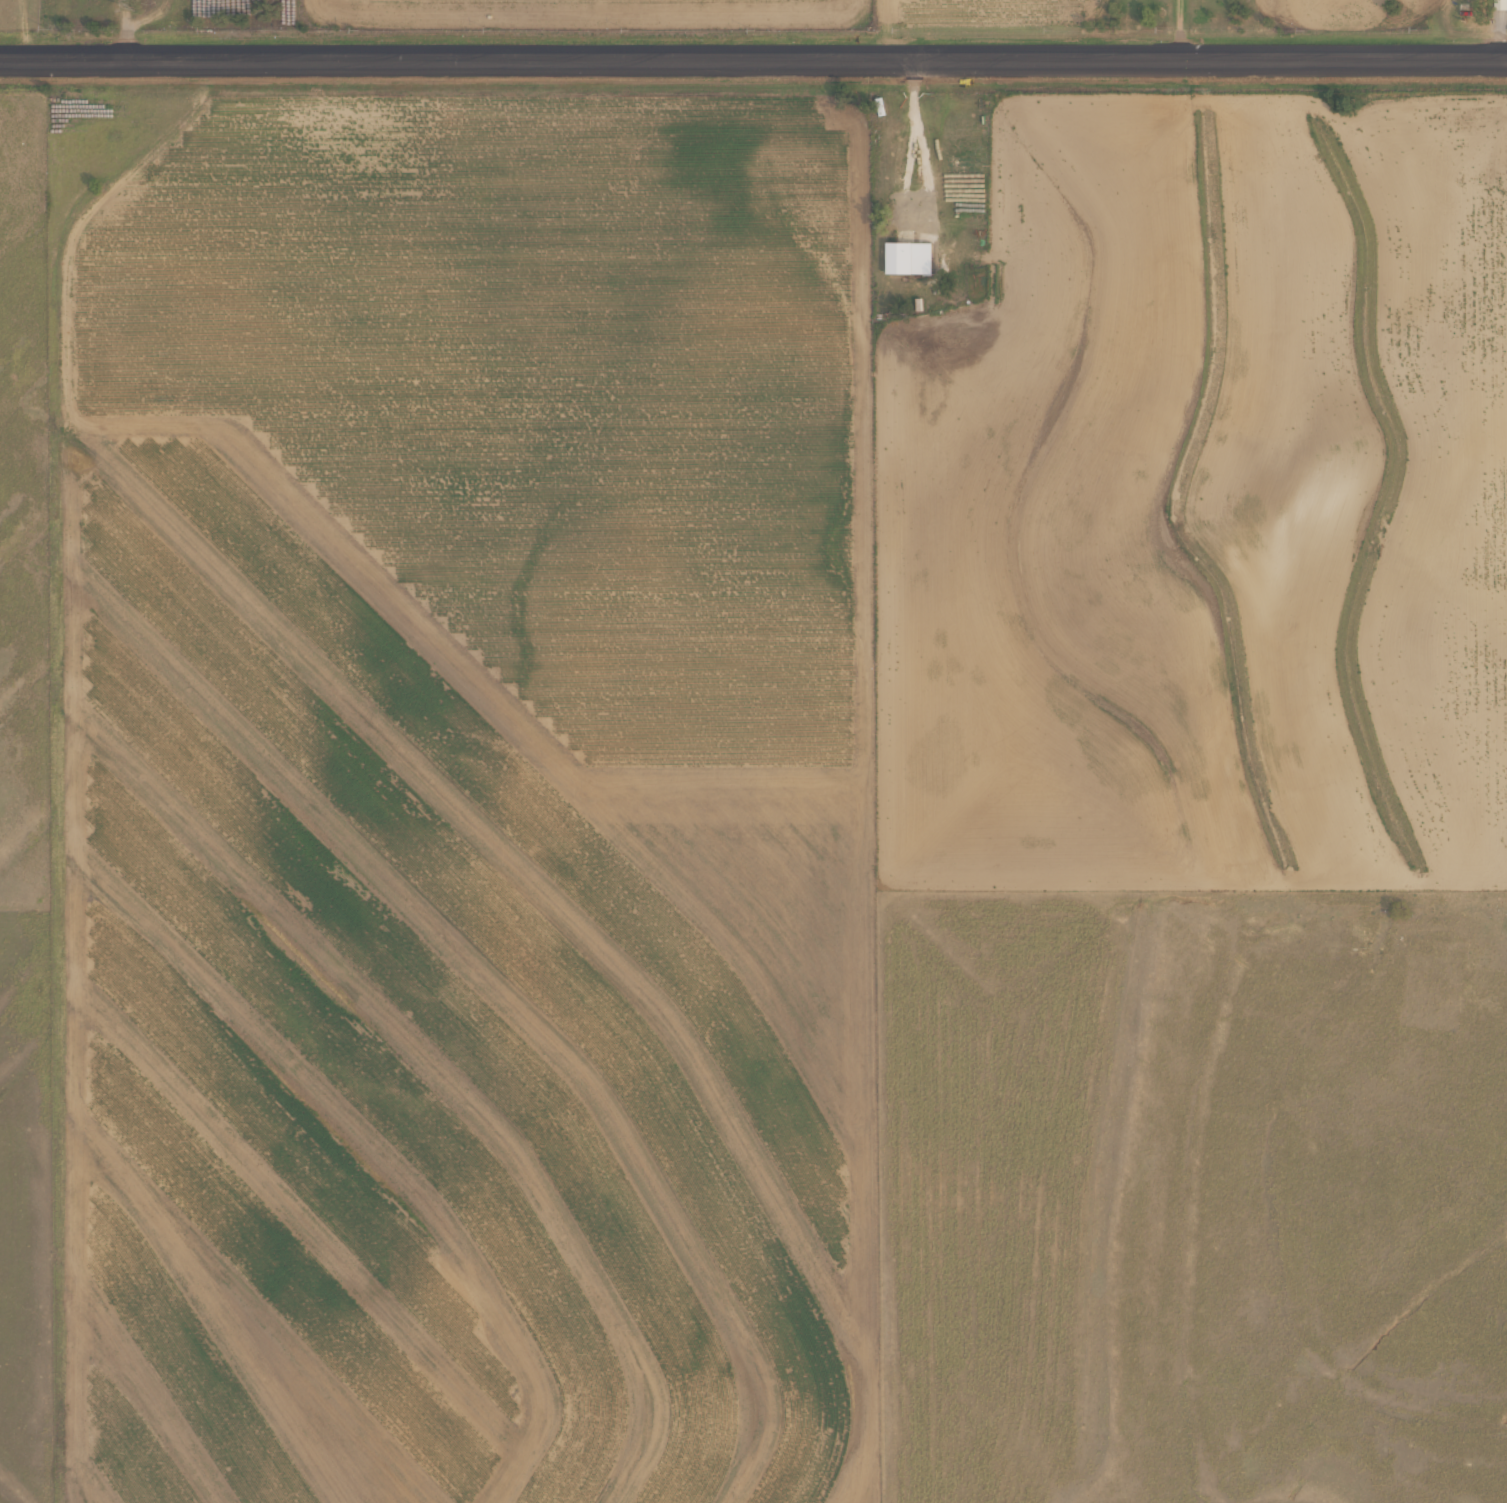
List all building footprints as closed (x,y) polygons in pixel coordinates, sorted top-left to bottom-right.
[(881,275),(928,275),(929,223),(909,223),(909,242),(881,242),(881,275)]
